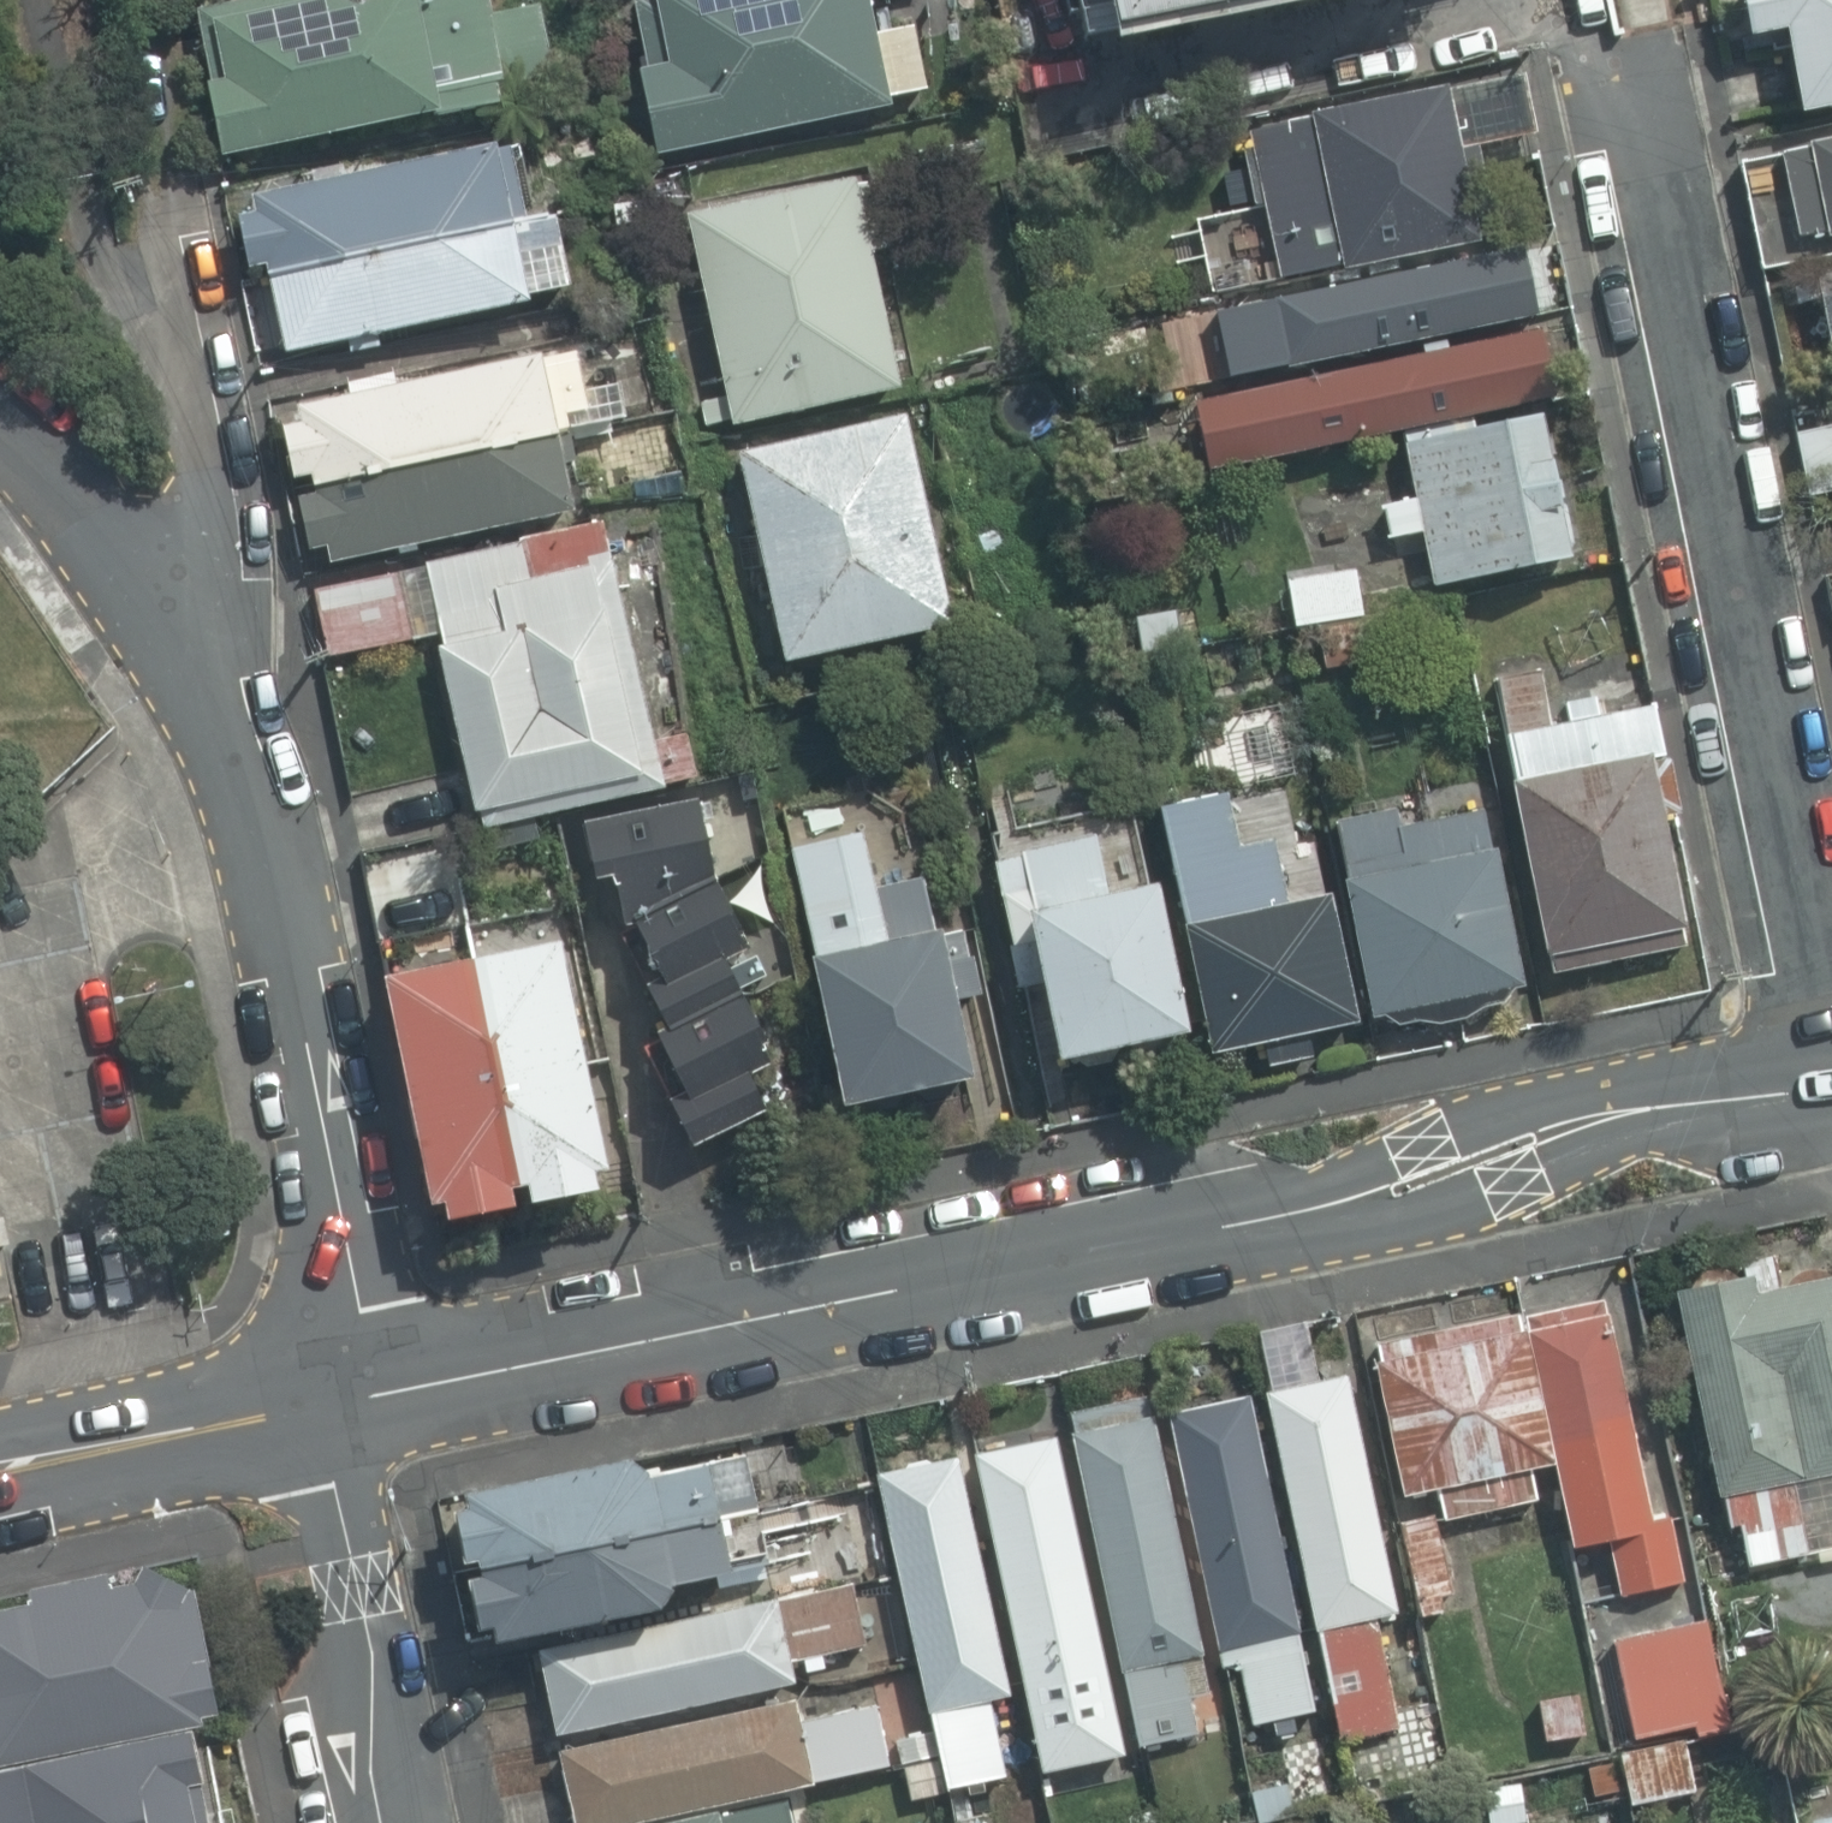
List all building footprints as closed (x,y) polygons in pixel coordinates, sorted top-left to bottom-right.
[(226,155),(438,111),(439,115),(511,100),(508,85),(555,75),(541,6),(496,15),(492,0),(247,0),(201,10),(216,82),(212,83),(226,155)] [(661,153),(893,105),(889,85),(903,83),(896,48),(880,51),(870,0),(638,0),(652,66),(643,68),(661,153)] [(1120,26),(1252,0),(1115,0),(1120,26)] [(1730,120),(1803,107),(1804,111),(1831,105),(1831,0),(1744,0),(1752,37),(1765,34),(1768,49),(1790,45),(1791,50),(1720,62),(1730,120)] [(1537,132),(1525,74),(1448,91),(1446,85),(1310,113),(1311,119),(1249,132),(1252,149),(1244,150),(1255,205),(1264,204),(1279,277),(1345,263),(1346,268),(1480,240),(1461,148),(1537,132)] [(1766,265),(1831,251),(1831,138),(1811,142),(1812,149),(1745,163),(1766,265)] [(272,264),(274,275),(529,220),(513,148),(500,151),(498,144),(348,177),(346,166),(315,172),(318,183),(255,197),(259,213),(243,217),(255,268),(272,264)] [(705,401),(711,425),(736,419),(737,424),(903,387),(873,252),(893,247),(879,183),(860,187),(858,180),(692,216),(731,395),(705,401)] [(529,220),(274,275),(292,353),(357,339),(360,352),(387,346),(384,333),(531,301),(522,255),(523,255),(563,246),(556,214),(529,220)] [(1218,311),(1231,377),(1536,313),(1523,247),(1218,311)] [(1820,277),(1831,336),(1831,275),(1820,277)] [(1561,400),(1546,328),(1187,401),(1202,473),(1561,400)] [(1167,362),(1173,387),(1220,377),(1214,346),(1184,352),(1185,358),(1167,362)] [(319,485),(573,430),(629,418),(622,383),(586,391),(578,354),(546,361),(544,355),(402,385),(400,372),(353,382),(355,395),(302,406),(305,421),(287,425),(298,477),(313,473),(313,475),(317,474),(319,485)] [(1426,532),(1437,584),(1574,557),(1546,413),(1409,440),(1421,499),(1401,503),(1408,535),(1426,532)] [(743,452),(789,660),(954,623),(908,415),(743,452)] [(576,509),(567,464),(579,462),(573,430),(319,485),(321,495),(303,499),(313,547),(332,543),(336,560),(403,546),(405,554),(422,550),(421,542),(576,509)] [(1813,491),(1831,487),(1831,430),(1802,436),(1813,491)] [(481,810),(485,828),(664,787),(697,779),(686,733),(654,741),(604,520),(523,538),(524,544),(315,591),(330,655),(442,629),(446,646),(439,648),(476,811),(481,810)] [(1294,588),(1302,625),(1366,611),(1358,574),(1294,588)] [(1823,577),(1831,619),(1831,576),(1823,577)] [(1322,626),(1329,670),(1383,662),(1377,618),(1322,626)] [(1554,953),(1556,968),(1688,944),(1685,926),(1666,814),(1680,811),(1670,757),(1664,758),(1655,706),(1603,715),(1600,698),(1596,699),(1569,703),(1573,723),(1551,727),(1541,672),(1501,679),(1519,781),(1550,954),(1554,953)] [(753,775),(734,778),(739,810),(759,807),(753,775)] [(1263,1040),(1268,1063),(1312,1053),(1307,1030),(1356,1020),(1328,894),(1286,903),(1272,838),(1238,846),(1226,791),(1160,805),(1213,1051),(1263,1040)] [(639,922),(719,879),(718,877),(703,800),(589,822),(599,879),(615,875),(629,924),(639,922)] [(1387,1013),(1402,1024),(1420,1020),(1444,1022),(1469,1016),(1486,1005),(1506,1001),(1516,986),(1526,984),(1490,810),(1406,827),(1402,808),(1341,821),(1353,879),(1348,880),(1376,1015),(1387,1013)] [(859,1100),(872,1112),(955,1095),(961,1078),(973,1075),(957,997),(982,991),(969,931),(944,936),(943,930),(936,931),(925,879),(879,889),(867,833),(849,835),(837,827),(815,833),(810,845),(796,848),(820,956),(815,957),(847,1103),(859,1100)] [(1106,893),(1094,834),(1021,850),(1022,855),(996,861),(1013,943),(1008,944),(1017,986),(1042,981),(1059,1059),(1188,1031),(1157,882),(1106,893)] [(744,927),(719,879),(639,922),(664,975),(651,982),(671,1025),(745,987),(731,957),(750,948),(740,929),(744,927)] [(597,1170),(611,1167),(565,942),(518,952),(510,917),(469,926),(520,1184),(533,1181),(537,1200),(600,1187),(597,1170)] [(516,1185),(520,1184),(469,926),(429,934),(436,967),(390,976),(437,1203),(450,1200),(453,1218),(520,1204),(516,1185)] [(770,1040),(745,987),(671,1025),(672,1026),(661,1031),(689,1090),(674,1098),(696,1143),(767,1110),(750,1073),(773,1062),(764,1043),(770,1040)] [(12,1275),(6,1246),(17,1243),(13,1219),(0,1222),(0,1278),(12,1275)] [(1752,1563),(1813,1550),(1798,1481),(1831,1474),(1831,1269),(1830,1268),(1828,1268),(1827,1267),(1826,1267),(1825,1267),(1824,1266),(1822,1266),(1821,1266),(1819,1266),(1817,1266),(1815,1266),(1814,1266),(1812,1267),(1810,1267),(1809,1267),(1808,1268),(1806,1268),(1805,1269),(1804,1269),(1803,1270),(1802,1270),(1800,1271),(1799,1272),(1798,1273),(1797,1274),(1796,1275),(1794,1277),(1793,1278),(1793,1279),(1792,1280),(1791,1281),(1790,1282),(1790,1284),(1789,1285),(1789,1286),(1785,1286),(1779,1256),(1746,1263),(1749,1278),(1744,1278),(1742,1277),(1741,1275),(1740,1274),(1739,1273),(1738,1272),(1736,1271),(1735,1270),(1734,1269),(1733,1269),(1732,1268),(1730,1268),(1729,1267),(1727,1266),(1726,1266),(1724,1266),(1723,1266),(1721,1265),(1719,1266),(1718,1266),(1717,1266),(1716,1266),(1714,1266),(1712,1266),(1710,1267),(1708,1268),(1706,1269),(1705,1270),(1704,1271),(1702,1272),(1701,1273),(1700,1275),(1699,1276),(1698,1277),(1697,1280),(1696,1282),(1696,1283),(1696,1284),(1695,1286),(1694,1286),(1677,1290),(1717,1494),(1726,1494),(1732,1526),(1740,1526),(1752,1563)] [(1613,1533),(1625,1591),(1683,1578),(1671,1520),(1658,1522),(1611,1299),(1610,1298),(1529,1315),(1577,1541),(1613,1533)] [(1440,1488),(1445,1517),(1540,1497),(1534,1467),(1556,1463),(1529,1330),(1524,1331),(1521,1314),(1381,1344),(1384,1360),(1380,1361),(1408,1495),(1440,1488)] [(1253,1332),(1341,1740),(1399,1727),(1375,1616),(1396,1611),(1345,1375),(1317,1381),(1304,1321),(1253,1332)] [(1276,1716),(1280,1734),(1297,1730),(1293,1714),(1306,1711),(1318,1708),(1314,1691),(1251,1394),(1172,1411),(1226,1665),(1241,1661),(1254,1721),(1276,1716)] [(1128,1669),(1143,1742),(1200,1731),(1185,1657),(1205,1653),(1156,1415),(1146,1417),(1144,1416),(1142,1416),(1141,1416),(1139,1415),(1137,1415),(1135,1415),(1133,1415),(1132,1415),(1130,1415),(1129,1415),(1127,1415),(1125,1416),(1123,1416),(1122,1417),(1120,1417),(1119,1418),(1117,1418),(1116,1419),(1115,1420),(1113,1421),(1111,1422),(1109,1424),(1076,1432),(1125,1670),(1128,1669)] [(974,1454),(1042,1769),(1122,1752),(1054,1437),(974,1454)] [(484,1565),(758,1509),(747,1456),(655,1476),(631,1458),(468,1491),(469,1494),(471,1505),(459,1508),(470,1560),(483,1557),(484,1565)] [(935,1709),(951,1785),(1006,1773),(991,1698),(1011,1694),(962,1456),(881,1473),(930,1710),(935,1709)] [(758,1509),(484,1565),(486,1572),(473,1575),(484,1627),(496,1624),(499,1639),(664,1605),(676,1582),(770,1562),(758,1509)] [(1423,1614),(1423,1617),(1446,1612),(1442,1596),(1452,1594),(1436,1516),(1404,1522),(1423,1614)] [(206,1723),(204,1714),(222,1710),(197,1589),(191,1588),(149,1563),(139,1580),(115,1585),(112,1573),(31,1590),(34,1605),(0,1612),(0,1767),(206,1723)] [(543,1650),(561,1732),(797,1681),(792,1659),(794,1659),(869,1643),(856,1583),(543,1650)] [(1731,1728),(1709,1617),(1612,1636),(1631,1737),(1693,1725),(1695,1736),(1731,1728)] [(580,1822),(632,1822),(818,1782),(817,1779),(818,1778),(891,1762),(878,1704),(804,1720),(799,1698),(564,1749),(580,1822)] [(194,1728),(0,1770),(0,1822),(214,1822),(194,1728)] [(900,1763),(938,1752),(931,1728),(893,1738),(900,1763)] [(1625,1751),(1635,1802),(1695,1791),(1685,1739),(1625,1751)] [(914,1800),(946,1792),(938,1758),(906,1766),(914,1800)] [(1594,1794),(1620,1790),(1615,1761),(1589,1765),(1594,1794)] [(1257,1793),(1263,1820),(1295,1813),(1288,1785),(1257,1793)] [(791,1802),(725,1817),(723,1810),(663,1822),(795,1822),(791,1802)]
